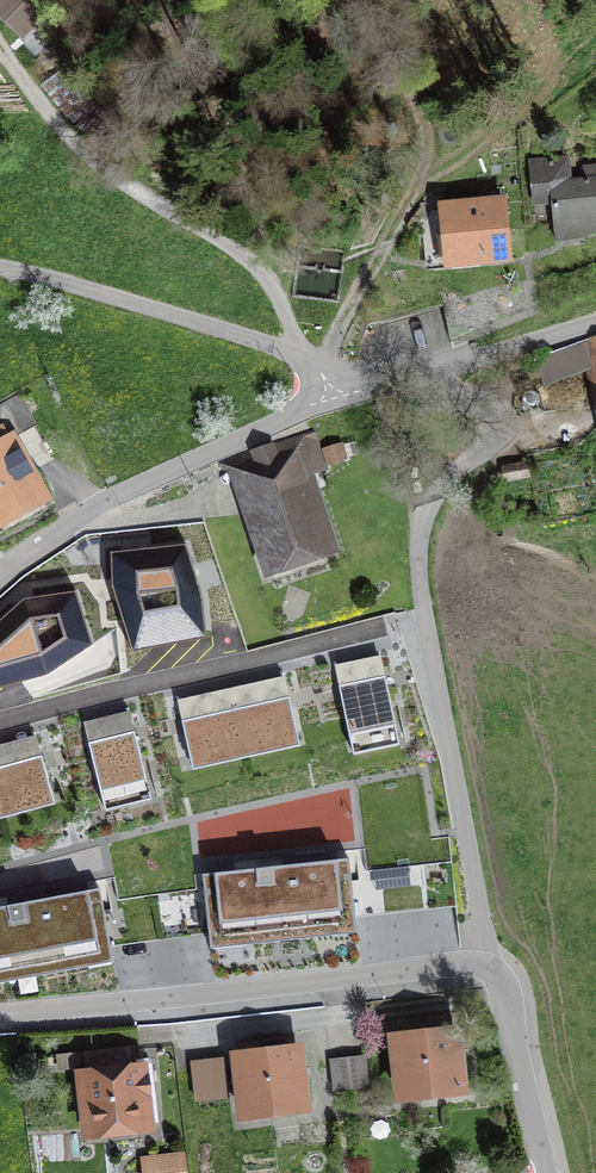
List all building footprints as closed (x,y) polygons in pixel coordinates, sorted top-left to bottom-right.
[(31,0),(0,0),(0,14),(21,34),(42,11),(31,0)] [(595,230),(595,166),(584,167),(585,179),(568,181),(566,160),(530,164),(533,190),(551,188),(556,234),(595,230)] [(483,205),(444,209),(449,261),(506,255),(500,191),(482,193),(483,205)] [(595,363),(595,336),(543,356),(549,381),(595,363)] [(35,422),(19,395),(0,405),(0,428),(6,438),(35,422)] [(385,422),(397,419),(393,399),(381,402),(385,422)] [(322,546),(298,475),(326,465),(314,432),(254,452),(253,447),(238,453),(274,562),(322,546)] [(41,497),(9,441),(1,445),(0,443),(0,520),(41,497)] [(199,555),(141,555),(140,638),(199,638),(199,555)] [(380,655),(334,665),(353,754),(399,744),(380,655)] [(231,688),(245,752),(298,740),(284,676),(231,688)] [(231,688),(177,700),(191,764),(245,752),(231,688)] [(129,711),(83,722),(105,810),(151,799),(129,711)] [(0,745),(0,812),(28,805),(25,796),(51,789),(36,735),(0,745)] [(349,858),(354,906),(455,894),(448,829),(347,840),(349,858)] [(115,935),(207,921),(202,874),(200,856),(96,870),(99,888),(104,911),(111,909),(115,935)] [(349,858),(202,874),(207,921),(210,942),(356,926),(354,906),(349,858)] [(99,888),(0,907),(0,967),(7,966),(9,975),(88,960),(87,951),(111,947),(104,911),(99,888)] [(398,1027),(405,1093),(467,1086),(460,1020),(398,1027)] [(240,1045),(248,1111),(310,1104),(302,1038),(240,1045)] [(228,1055),(194,1057),(196,1101),(230,1099),(228,1055)] [(368,1086),(365,1055),(330,1059),(334,1090),(368,1086)] [(84,1065),(91,1129),(158,1121),(150,1064),(137,1065),(137,1059),(84,1065)] [(145,1160),(147,1172),(183,1172),(181,1156),(145,1160)]
